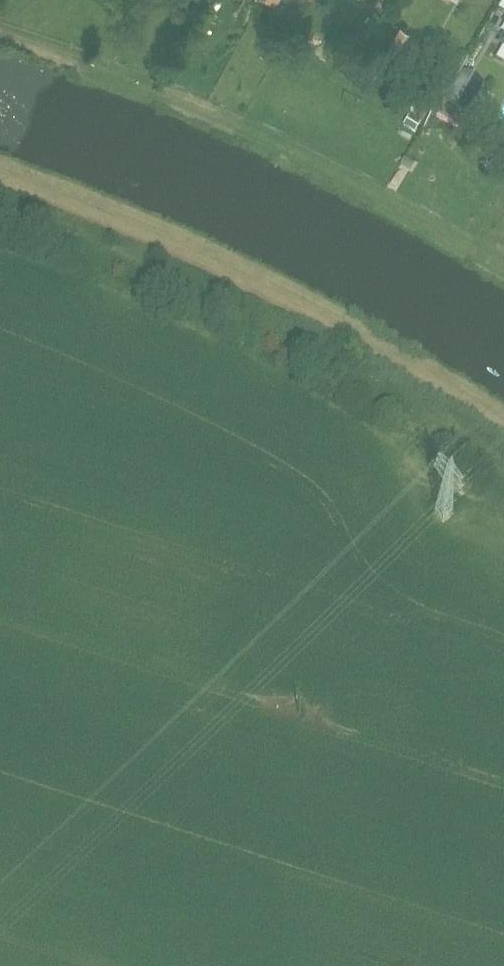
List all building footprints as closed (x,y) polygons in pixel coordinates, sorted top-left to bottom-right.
[(476,81),(460,113),(470,118),(486,86),(476,81)]
